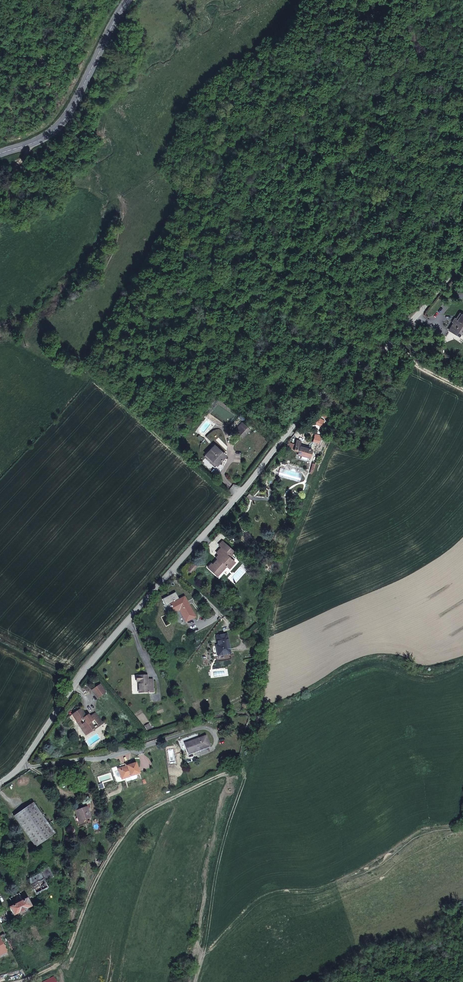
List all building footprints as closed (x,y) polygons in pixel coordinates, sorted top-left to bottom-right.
[(460,314),(457,318),(456,320),(454,322),(449,330),(454,333),(455,331),(460,334),(462,329),(462,316),(460,314)] [(324,422),(317,417),(314,423),(321,428),(324,422)] [(242,423),(233,432),(241,440),(250,430),(242,423)] [(319,444),(320,436),(314,435),(312,443),(319,444)] [(300,446),(301,441),(296,440),(294,451),(296,452),(298,455),(297,455),(302,457),(301,460),(307,461),(309,454),(310,454),(311,451),(311,450),(309,450),(309,448),(300,446)] [(225,456),(214,445),(206,454),(212,461),(214,459),(219,463),(225,456)] [(231,555),(226,552),(229,548),(222,541),(219,545),(221,547),(216,553),(219,555),(220,556),(218,559),(213,565),(211,564),(208,567),(217,576),(226,566),(227,567),(233,561),(229,557),(231,555)] [(184,597),(170,604),(174,612),(179,610),(185,622),(195,617),(184,597)] [(230,654),(226,635),(217,636),(218,646),(219,649),(217,649),(218,656),(230,654)] [(152,689),(152,680),(147,680),(147,676),(136,676),(136,681),(138,681),(138,683),(139,683),(139,685),(138,685),(139,693),(152,692),(154,692),(154,689),(152,689)] [(106,693),(100,684),(91,690),(97,699),(106,693)] [(75,719),(77,722),(81,719),(84,723),(81,725),(87,734),(95,729),(90,722),(94,719),(99,726),(102,724),(95,713),(90,717),(86,719),(85,717),(86,717),(81,709),(73,714),(76,718),(75,719)] [(99,726),(94,719),(90,722),(95,729),(99,726)] [(188,753),(194,752),(209,746),(206,736),(199,738),(197,734),(183,739),(187,749),(188,753)] [(187,749),(183,739),(179,740),(182,751),(187,749)] [(138,772),(135,763),(129,765),(125,766),(119,768),(122,777),(138,772)] [(138,772),(122,777),(119,768),(118,768),(121,779),(139,773),(138,772)] [(54,833),(33,803),(14,816),(36,847),(54,833)] [(89,817),(86,807),(76,811),(78,816),(79,816),(81,820),(84,819),(86,818),(89,817)] [(48,887),(40,873),(28,879),(35,894),(48,887)] [(31,906),(26,898),(24,899),(24,898),(22,899),(23,900),(19,902),(18,901),(16,902),(16,903),(9,907),(13,915),(20,912),(24,909),(31,906)]
